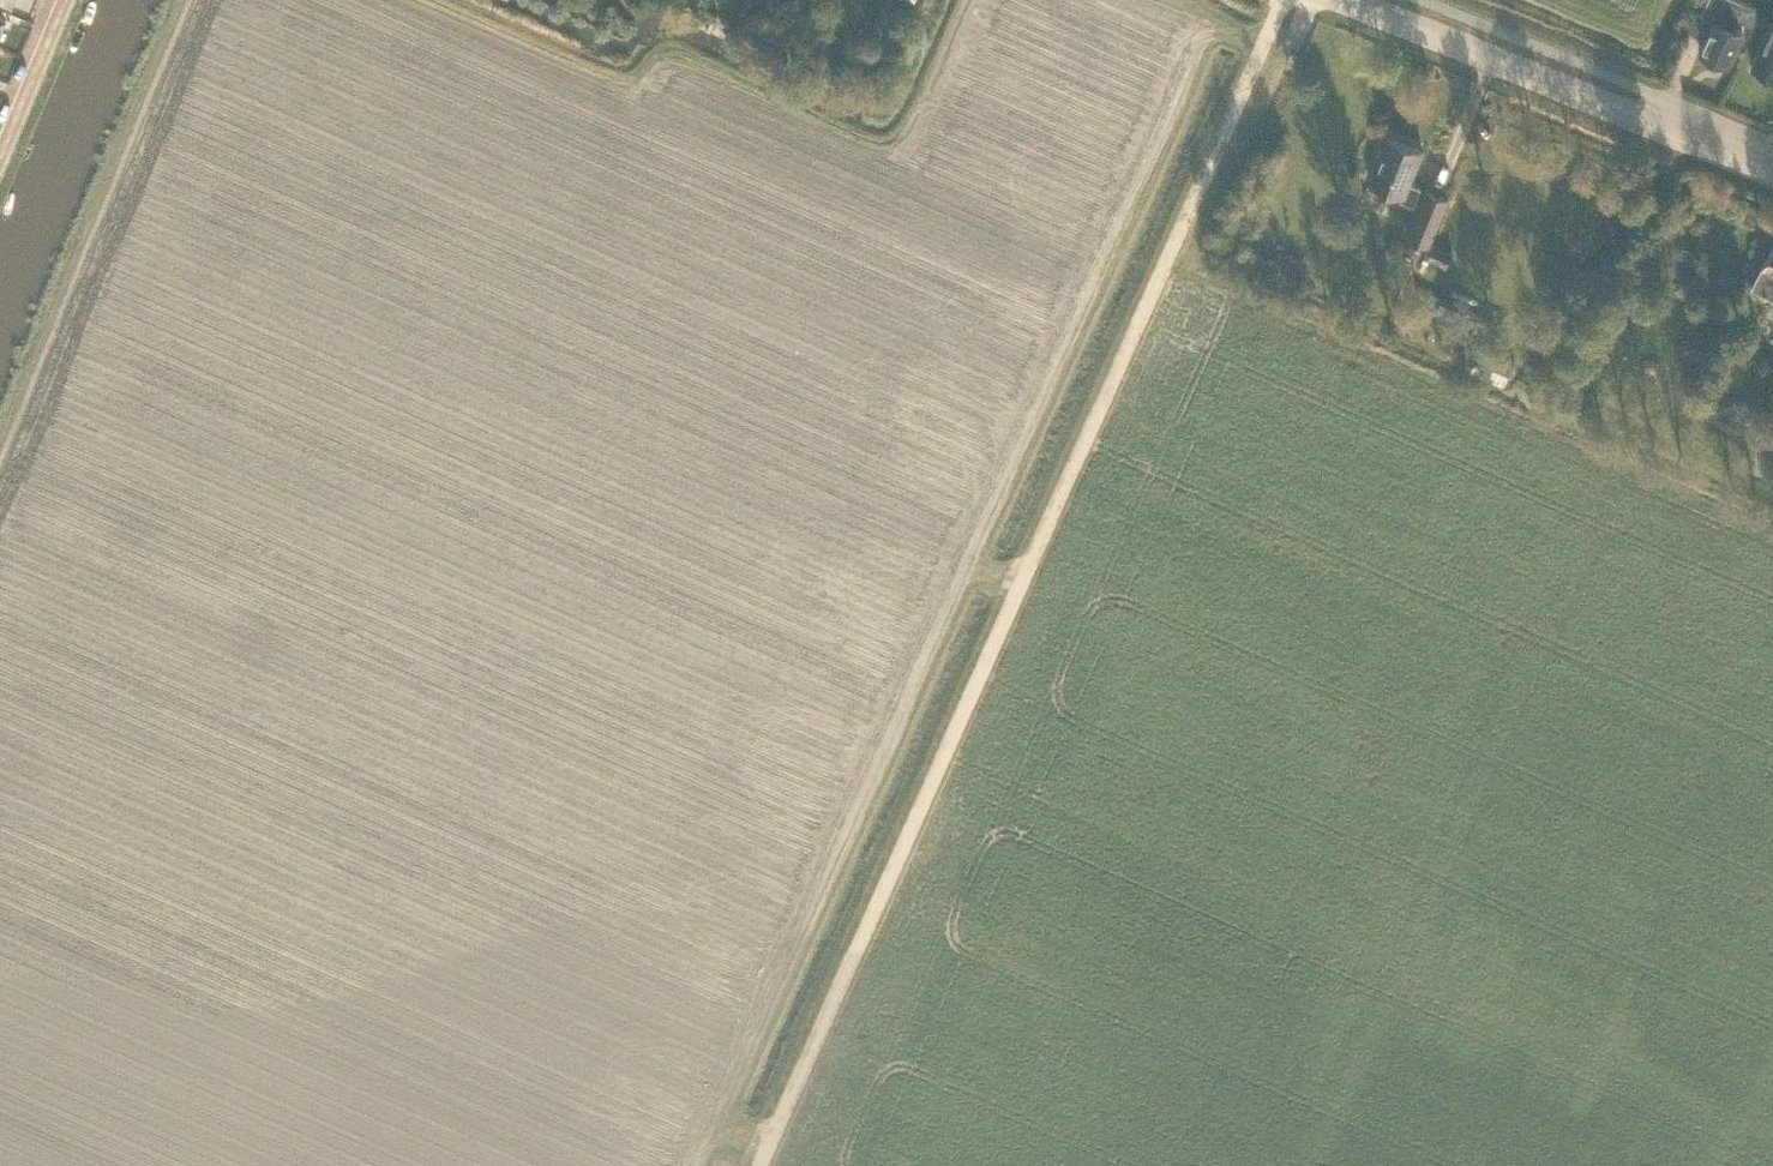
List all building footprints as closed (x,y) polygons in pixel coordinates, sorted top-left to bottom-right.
[(651,7),(673,17),(673,16),(680,0),(654,0),(651,7)] [(1715,18),(1701,51),(1729,63),(1743,30),(1735,27),(1739,18),(1755,26),(1762,11),(1738,0),(1709,0),(1703,12),(1715,18)] [(1772,74),(1772,17),(1752,64),(1772,74)] [(1370,179),(1404,193),(1402,199),(1415,204),(1422,187),(1410,182),(1424,150),(1388,135),(1370,179)] [(1449,198),(1427,189),(1408,233),(1431,242),(1449,198)] [(1429,242),(1424,255),(1446,264),(1451,251),(1429,242)] [(1752,286),(1767,293),(1770,287),(1772,289),(1772,245),(1752,286)]
